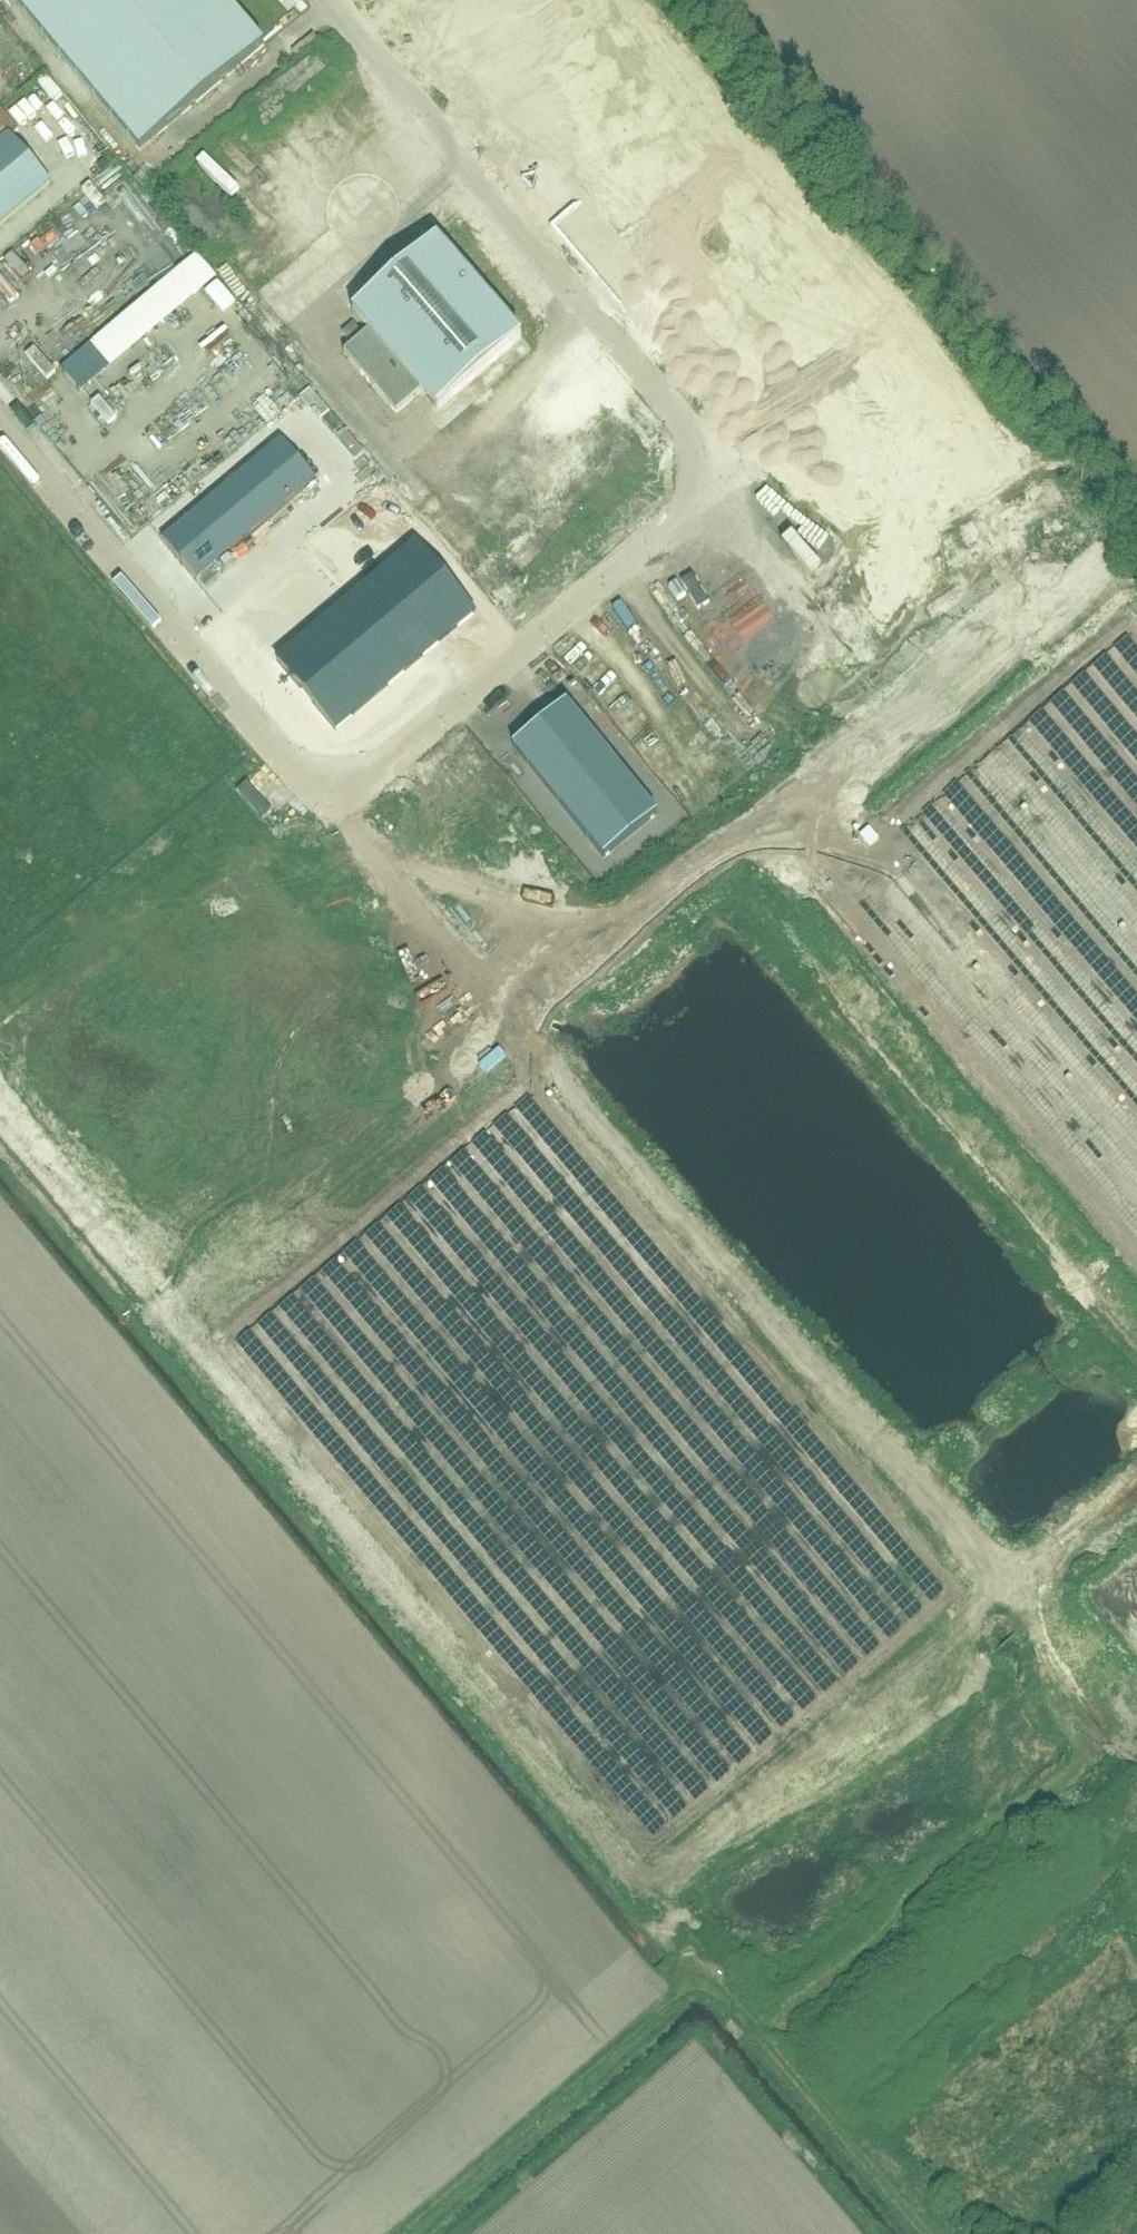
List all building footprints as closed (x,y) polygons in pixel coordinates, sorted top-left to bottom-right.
[(140,154),(265,50),(223,0),(11,0),(140,154)] [(0,145),(0,229),(50,186),(9,137),(0,145)] [(100,253),(108,265),(124,255),(116,242),(100,253)] [(437,413),(520,341),(437,245),(354,318),(368,335),(345,355),(397,415),(420,394),(437,413)] [(17,280),(35,268),(23,252),(6,264),(17,280)] [(217,284),(205,294),(222,314),(235,304),(217,284)] [(94,310),(101,321),(118,312),(112,301),(94,310)] [(91,346),(61,370),(81,394),(111,370),(91,346)] [(484,384),(497,395),(519,370),(506,359),(484,384)] [(20,370),(44,391),(53,382),(29,361),(20,370)] [(179,529),(162,543),(175,559),(174,560),(182,569),(183,568),(196,584),(213,569),(316,482),(282,442),(179,529)] [(423,489),(411,501),(422,512),(434,501),(423,489)] [(416,545),(277,664),(335,733),(475,614),(416,545)] [(514,750),(603,860),(657,817),(567,706),(514,750)] [(869,830),(860,837),(869,848),(878,841),(869,830)]
